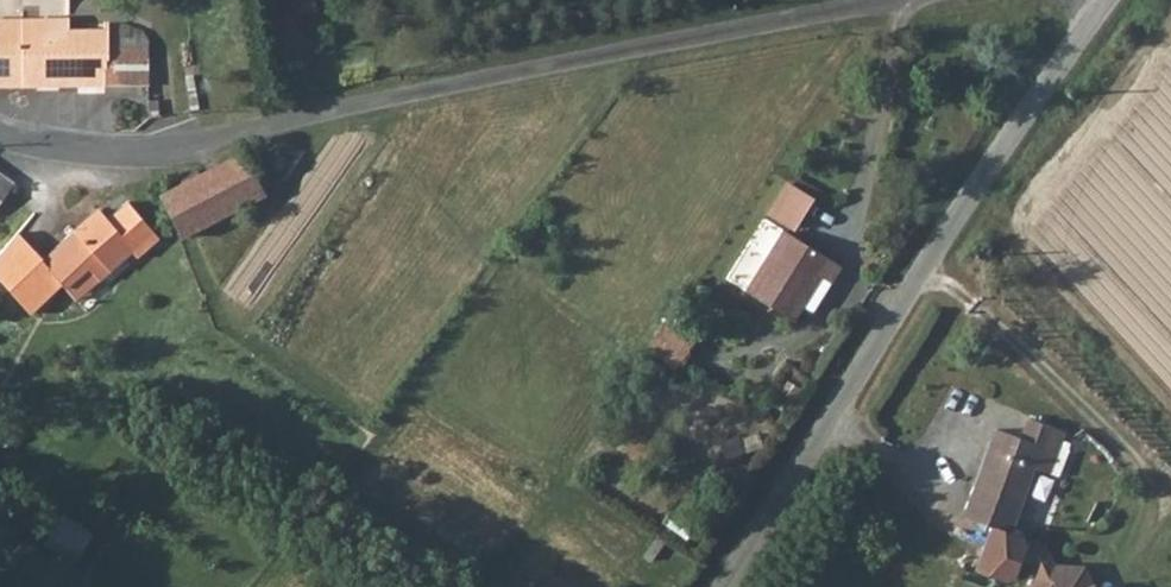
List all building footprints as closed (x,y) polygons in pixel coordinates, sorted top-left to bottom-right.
[(106,75),(107,87),(149,87),(148,69),(134,70),(134,61),(127,61),(126,45),(122,45),(122,24),(106,25),(106,33),(0,33),(0,76),(106,75)] [(107,87),(106,75),(0,76),(0,89),(107,87)] [(266,196),(247,154),(245,154),(161,195),(182,238),(266,196)] [(14,185),(0,175),(0,205),(14,185)] [(794,247),(813,217),(787,201),(769,231),(794,247)] [(156,232),(144,205),(128,212),(141,238),(156,232)] [(98,212),(45,260),(9,291),(33,315),(65,286),(70,290),(92,270),(103,282),(136,252),(98,212)] [(806,329),(835,281),(780,248),(743,307),(788,335),(796,322),(806,329)] [(973,566),(1000,575),(1013,570),(1018,553),(1029,557),(1036,570),(1030,585),(1031,586),(1098,586),(1092,574),(1080,580),(1069,555),(1052,554),(1041,538),(1006,526),(1027,467),(1046,472),(1059,431),(1020,417),(1015,432),(991,425),(961,512),(988,521),(973,566)]
